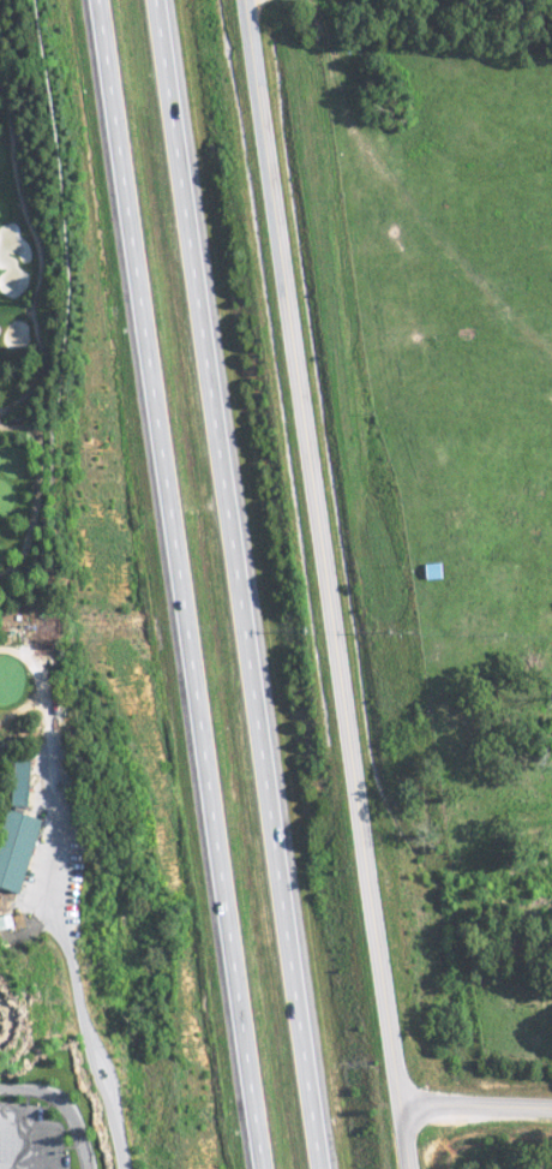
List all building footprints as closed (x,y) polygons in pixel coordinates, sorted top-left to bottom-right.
[(6,809),(0,833),(0,886),(26,892),(44,818),(6,809)]
